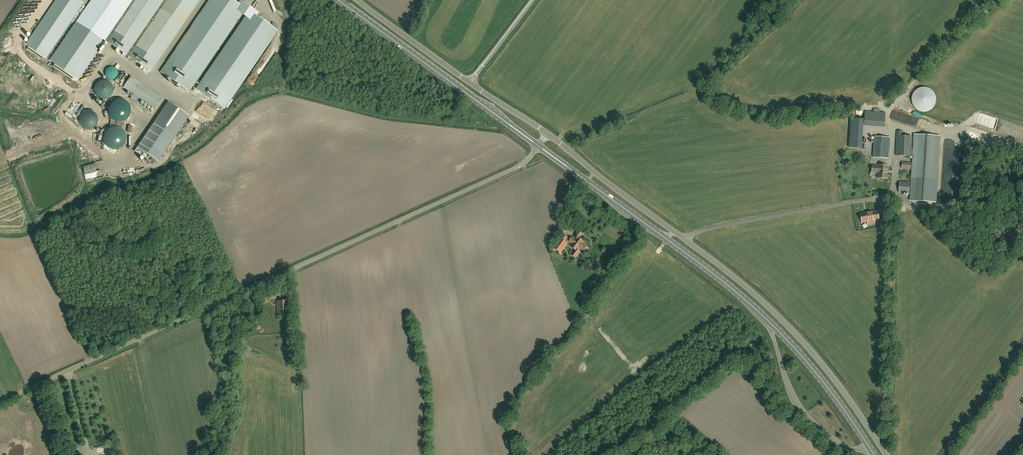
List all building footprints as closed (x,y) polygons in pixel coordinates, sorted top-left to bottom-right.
[(113,30),(158,61),(199,0),(91,0),(76,22),(105,41),(113,30)] [(189,92),(246,9),(233,0),(209,0),(160,72),(189,92)] [(96,47),(85,48),(85,59),(82,59),(83,77),(88,77),(87,58),(95,58),(95,52),(96,52),(96,47)] [(117,76),(118,73),(117,70),(115,68),(112,67),(109,67),(106,70),(105,73),(106,76),(109,79),(112,79),(115,79),(117,76)] [(132,76),(124,88),(156,109),(163,98),(132,76)] [(112,92),(113,89),(112,86),(112,85),(110,83),(108,81),(107,81),(107,80),(104,80),(101,80),(100,81),(97,83),(95,85),(95,86),(94,89),(95,92),(95,93),(97,96),(100,98),(101,98),(104,99),(107,98),(108,98),(110,96),(112,93),(112,92)] [(130,114),(131,110),(130,107),(129,103),(126,101),(123,99),(119,99),(116,99),(112,101),(110,104),(108,107),(108,110),(108,114),(110,117),(112,120),(116,121),(119,122),(123,121),(126,120),(129,117),(130,114)] [(156,120),(176,134),(189,116),(168,102),(156,120)] [(98,119),(98,117),(97,115),(96,114),(94,113),(92,112),(91,111),(89,111),(87,111),(85,112),(84,113),(82,114),(81,115),(80,117),(80,119),(79,120),(80,122),(80,124),(81,126),(82,127),(84,128),(85,129),(87,130),(89,130),(91,130),(92,129),(94,128),(96,127),(97,126),(98,124),(98,122),(98,120),(98,119)] [(141,121),(144,118),(136,111),(133,115),(141,121)] [(864,123),(884,124),(885,113),(865,112),(864,123)] [(864,119),(851,118),(849,147),(861,148),(864,119)] [(126,141),(126,137),(126,134),(124,131),(121,128),(118,126),(115,126),(111,126),(108,128),(105,131),(104,134),(103,138),(104,141),(105,144),(108,147),(111,149),(115,149),(118,149),(122,147),(124,144),(126,141)] [(914,150),(911,149),(903,149),(904,138),(902,138),(903,132),(896,131),(895,156),(913,156),(910,201),(935,202),(939,136),(915,134),(914,150)] [(890,137),(874,137),(873,158),(889,159),(890,137)] [(145,143),(141,150),(158,161),(163,154),(145,143)] [(878,178),(887,179),(888,167),(878,166),(878,167),(873,166),(872,172),(879,173),(879,177),(878,177),(878,178)] [(945,169),(944,196),(952,197),(953,169),(945,169)] [(899,192),(908,193),(909,182),(900,182),(899,192)] [(868,222),(868,224),(875,223),(874,221),(879,220),(878,217),(878,214),(877,210),(867,212),(867,213),(861,214),(862,223),(868,222)] [(575,237),(576,238),(575,239),(572,237),(569,241),(572,243),(570,246),(575,249),(573,252),(577,255),(580,251),(578,250),(579,249),(583,252),(588,246),(584,243),(584,242),(580,238),(583,234),(579,231),(575,237)] [(563,234),(554,247),(561,253),(567,244),(564,241),(567,237),(563,234)] [(284,301),(277,301),(277,314),(288,314),(287,298),(284,298),(284,301)]
